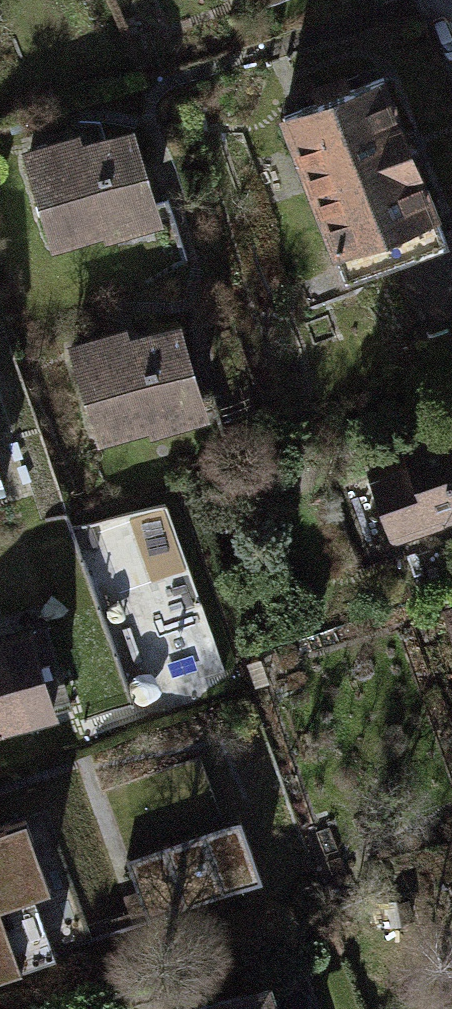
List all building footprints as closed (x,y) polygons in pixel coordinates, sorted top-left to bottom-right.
[(382,78),(284,116),(345,276),(444,237),(382,78)] [(79,141),(28,157),(53,239),(154,209),(133,138),(82,153),(79,141)] [(417,268),(430,334),(451,330),(451,261),(417,268)] [(125,335),(74,350),(99,433),(200,403),(179,333),(128,347),(125,335)] [(372,475),(395,537),(451,516),(451,425),(405,443),(410,460),(372,475)] [(39,539),(85,722),(225,687),(179,504),(39,539)] [(0,638),(0,728),(52,712),(28,630),(0,638)] [(0,826),(0,975),(56,955),(34,893),(50,886),(26,817),(0,826)] [(154,917),(265,881),(246,823),(136,858),(154,917)] [(195,1008),(271,1008),(265,988),(195,1008)]
